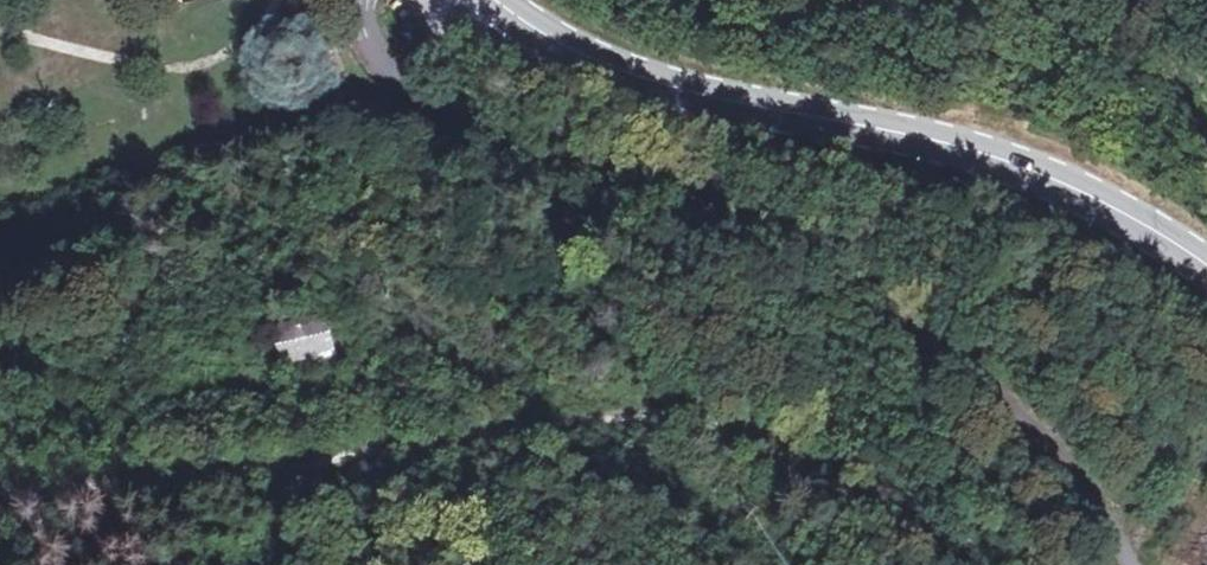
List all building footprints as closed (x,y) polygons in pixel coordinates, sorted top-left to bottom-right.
[(336,332),(328,300),(283,312),(289,344),(336,332)]
